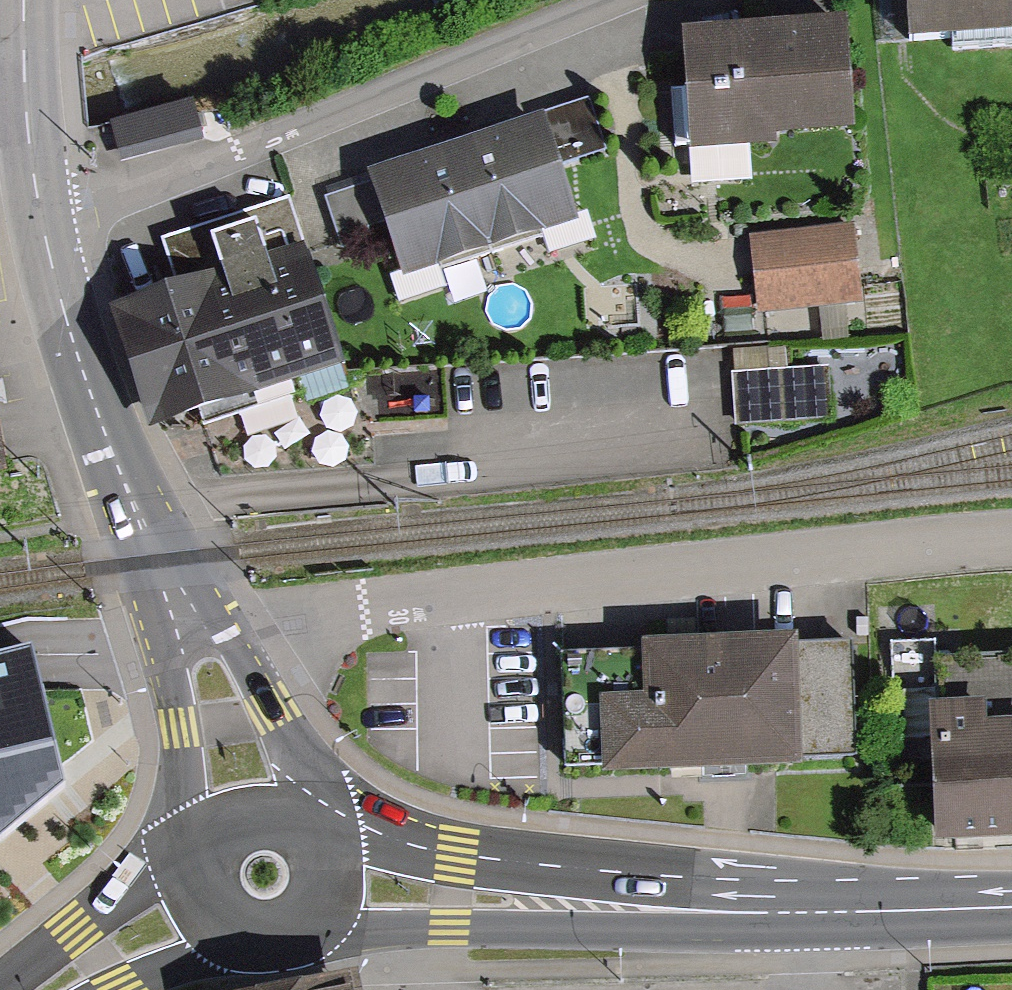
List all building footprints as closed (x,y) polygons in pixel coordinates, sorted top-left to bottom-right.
[(922,57),(1011,51),(1011,0),(918,0),(922,57)] [(857,35),(693,43),(698,146),(862,138),(857,35)] [(568,225),(537,132),(456,158),(487,252),(568,225)] [(487,252),(456,158),(375,185),(406,279),(487,252)] [(225,289),(132,318),(163,416),(338,362),(287,199),(205,225),(225,289)] [(855,242),(757,255),(765,311),(862,298),(855,242)] [(799,375),(739,377),(740,421),(800,419),(799,375)] [(853,648),(575,664),(582,780),(860,763),(853,648)] [(0,661),(0,844),(63,793),(32,654),(0,661)] [(942,680),(952,848),(1011,844),(1011,676),(942,680)]
